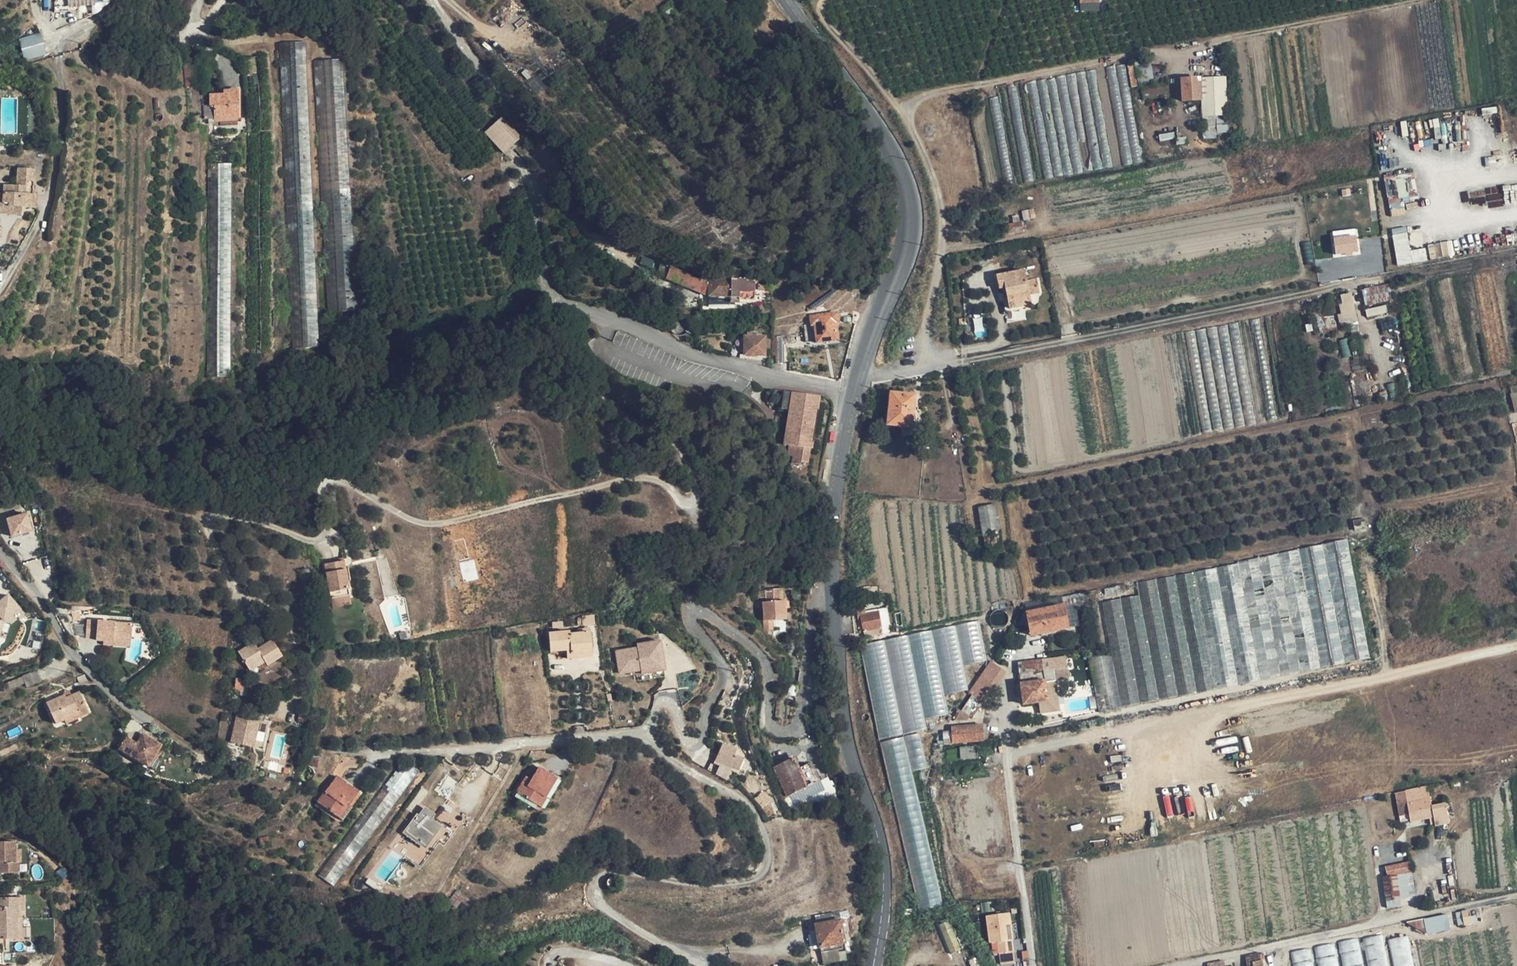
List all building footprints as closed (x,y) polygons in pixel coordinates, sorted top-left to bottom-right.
[(676,12),(670,4),(662,10),(667,18),(676,12)] [(48,54),(43,32),(22,38),(28,59),(48,54)] [(305,42),(280,44),(293,349),(318,347),(305,42)] [(343,61),(314,62),(328,313),(357,311),(343,61)] [(1138,62),(1139,81),(1154,80),(1153,61),(1138,62)] [(1226,78),(1201,79),(1201,101),(1203,117),(1228,116),(1226,78)] [(1182,101),(1201,101),(1201,79),(1181,80),(1182,101)] [(1167,83),(1140,87),(1144,101),(1169,96),(1167,83)] [(210,94),(210,105),(215,105),(214,119),(215,120),(239,120),(239,90),(224,90),(223,94),(210,94)] [(204,119),(214,119),(215,105),(210,105),(204,105),(204,119)] [(518,128),(502,111),(483,130),(499,146),(518,128)] [(1207,125),(1206,137),(1218,138),(1219,131),(1228,132),(1229,126),(1207,125)] [(232,164),(209,164),(208,377),(231,377),(232,164)] [(17,168),(16,185),(3,184),(1,203),(9,203),(9,205),(32,207),(35,169),(17,168)] [(1398,264),(1428,260),(1427,248),(1411,250),(1408,226),(1393,228),(1398,264)] [(1355,240),(1335,243),(1337,255),(1357,252),(1355,240)] [(639,264),(658,271),(660,263),(663,257),(644,250),(639,264)] [(660,263),(658,271),(667,274),(669,267),(660,263)] [(635,283),(638,275),(623,267),(615,280),(624,281),(632,281),(635,283)] [(669,267),(667,274),(665,279),(708,297),(708,283),(669,267)] [(1026,272),(996,277),(1000,290),(1006,289),(1010,308),(1032,304),(1031,295),(1040,293),(1037,280),(1028,282),(1026,272)] [(708,279),(708,283),(708,297),(726,298),(732,293),(754,293),(754,283),(746,283),(746,280),(708,279)] [(1366,307),(1393,301),(1390,285),(1362,290),(1366,307)] [(1345,314),(1347,325),(1358,322),(1350,293),(1341,295),(1343,306),(1340,306),(1342,315),(1345,314)] [(838,323),(837,312),(810,316),(811,327),(814,327),(816,344),(837,342),(835,324),(838,323)] [(766,357),(766,337),(743,336),(743,356),(766,357)] [(783,336),(771,337),(771,364),(784,363),(783,336)] [(794,446),(793,456),(792,463),(801,465),(802,461),(808,462),(810,449),(812,448),(818,397),(783,392),(781,409),(787,411),(784,444),(790,445),(794,446)] [(914,396),(891,394),(888,425),(903,427),(902,436),(918,437),(920,411),(914,410),(914,396)] [(980,509),(985,537),(1001,535),(996,506),(980,509)] [(27,512),(6,518),(11,536),(32,530),(27,512)] [(1365,519),(1353,521),(1355,532),(1366,529),(1365,519)] [(1002,543),(1001,535),(985,537),(986,545),(1002,543)] [(1111,653),(1068,662),(1078,717),(1366,658),(1370,656),(1349,540),(1328,547),(1320,549),(1309,549),(1237,563),(1236,565),(1125,589),(1126,594),(1101,599),(1111,653)] [(328,565),(335,603),(354,599),(350,579),(346,580),(344,572),(349,571),(347,561),(328,565)] [(785,601),(784,589),(771,589),(773,602),(767,602),(769,621),(792,619),(790,600),(785,601)] [(5,621),(11,624),(24,612),(8,595),(0,601),(0,635),(5,621)] [(355,605),(354,599),(335,603),(336,608),(355,605)] [(80,608),(71,609),(73,620),(82,619),(80,608)] [(1032,636),(1067,629),(1062,608),(1027,615),(1032,636)] [(132,636),(133,622),(109,620),(109,614),(89,612),(89,618),(88,618),(86,635),(95,636),(95,637),(104,638),(114,639),(115,634),(132,636)] [(877,612),(860,615),(863,631),(880,627),(877,612)] [(941,723),(947,716),(952,709),(981,669),(984,663),(991,642),(985,617),(859,647),(879,738),(941,723)] [(569,634),(569,631),(548,632),(549,653),(566,652),(566,659),(591,657),(590,632),(569,634)] [(131,645),(132,636),(115,634),(114,639),(104,638),(103,642),(131,645)] [(242,650),(250,668),(267,660),(268,663),(270,666),(287,658),(278,640),(262,649),(259,643),(242,650)] [(637,648),(616,652),(620,674),(641,670),(653,667),(653,665),(663,663),(660,644),(640,648),(639,644),(636,645),(637,648)] [(1068,668),(1066,656),(1016,663),(1018,674),(1019,674),(1051,670),(1068,668)] [(252,671),(268,663),(267,660),(250,668),(252,671)] [(1402,676),(1419,673),(1416,662),(1400,664),(1402,676)] [(665,669),(663,663),(653,665),(653,667),(641,670),(642,673),(665,669)] [(1069,679),(1068,668),(1051,670),(1053,682),(1069,679)] [(42,680),(37,669),(24,674),(29,686),(42,680)] [(1057,710),(1053,682),(1051,670),(1019,674),(1024,705),(1038,704),(1040,712),(1057,710)] [(991,672),(972,697),(983,704),(992,692),(1002,677),(991,672)] [(72,695),(70,692),(47,702),(57,724),(88,711),(80,692),(72,695)] [(974,718),(983,704),(972,697),(962,711),(974,718)] [(259,721),(236,714),(228,741),(250,748),(259,721)] [(980,722),(950,727),(947,733),(944,733),(945,739),(943,745),(983,738),(980,722)] [(881,743),(919,914),(952,906),(940,887),(934,874),(931,865),(932,852),(919,791),(934,751),(928,732),(881,743)] [(154,749),(159,739),(150,734),(141,753),(152,758),(156,750),(154,749)] [(735,754),(737,746),(722,742),(714,767),(731,772),(732,767),(740,770),(744,757),(735,754)] [(359,759),(343,757),(341,758),(338,765),(346,768),(357,768),(359,759)] [(787,798),(807,788),(799,770),(795,764),(782,764),(773,768),(787,798)] [(405,773),(398,769),(317,876),(333,888),(419,772),(410,765),(405,773)] [(333,774),(337,776),(341,778),(346,768),(338,765),(333,774)] [(809,765),(799,770),(807,788),(817,783),(809,765)] [(541,808),(557,780),(540,768),(533,780),(527,778),(518,793),(541,808)] [(283,788),(289,775),(282,772),(276,785),(283,788)] [(359,792),(341,778),(337,776),(317,802),(341,820),(350,808),(349,805),(359,792)] [(826,782),(829,796),(836,794),(832,780),(826,782)] [(1453,787),(1451,781),(1446,782),(1446,785),(1443,786),(1443,789),(1453,787)] [(1407,804),(1430,799),(1428,789),(1405,791),(1406,799),(1407,804)] [(1407,804),(1406,799),(1400,800),(1405,824),(1411,822),(1407,804)] [(1435,818),(1433,807),(1431,799),(1430,799),(1407,804),(1411,822),(1435,818)] [(404,832),(434,854),(452,830),(434,817),(437,813),(425,804),(404,832)] [(1446,804),(1433,807),(1435,818),(1436,826),(1450,824),(1446,804)] [(11,865),(12,856),(9,855),(9,834),(0,834),(0,866),(11,865)] [(274,835),(260,838),(260,839),(263,848),(271,846),(272,844),(276,843),(274,835)] [(1386,867),(1388,877),(1412,873),(1410,863),(1386,867)] [(1387,903),(1401,900),(1417,897),(1412,873),(1388,877),(1383,879),(1387,903)] [(13,890),(0,891),(0,910),(13,910),(16,910),(16,902),(13,903),(13,890)] [(1402,907),(1401,900),(1387,903),(1389,910),(1402,907)] [(13,918),(13,910),(0,910),(0,932),(12,932),(12,917),(13,918)] [(1465,927),(1473,925),(1470,912),(1462,914),(1465,927)] [(824,916),(825,923),(840,920),(838,914),(824,916)] [(999,953),(1014,952),(1011,914),(987,916),(990,944),(998,944),(999,953)] [(1428,934),(1450,930),(1447,917),(1425,921),(1428,934)] [(841,920),(840,920),(825,923),(815,925),(820,949),(847,945),(841,920)] [(943,925),(951,952),(960,950),(953,923),(943,925)] [(1386,935),(1367,938),(1372,965),(1391,965),(1386,935)] [(1409,935),(1391,938),(1395,965),(1414,965),(1409,935)] [(1343,938),(1266,954),(1268,965),(1349,965),(1343,938)] [(823,953),(825,961),(825,965),(848,961),(845,950),(823,953)] [(1247,956),(1249,965),(1254,965),(1253,964),(1264,962),(1262,953),(1247,956)]
